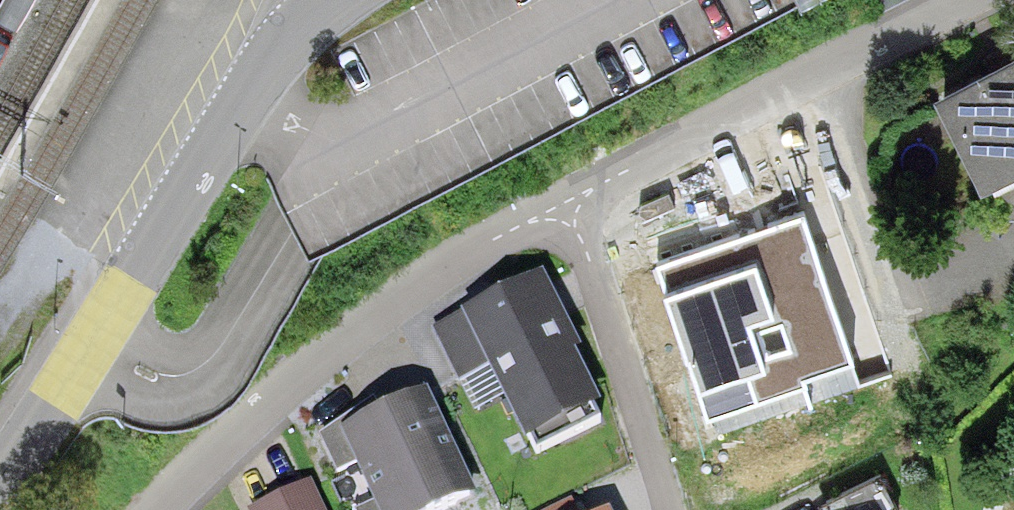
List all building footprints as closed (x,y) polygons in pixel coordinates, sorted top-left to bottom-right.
[(979,186),(1013,167),(1013,38),(924,87),(979,186)] [(709,423),(807,392),(803,379),(853,363),(808,222),(763,236),(749,241),(659,270),(709,423)] [(490,368),(525,439),(530,437),(538,451),(601,419),(594,405),(600,402),(574,352),(581,348),(542,273),(459,315),(431,329),(459,383),(490,368)] [(336,425),(375,509),(439,509),(472,495),(419,379),(368,402),(371,409),(336,425)] [(895,506),(878,473),(828,499),(833,509),(887,509),(895,506)] [(298,485),(246,509),(310,509),(298,485)] [(577,489),(535,509),(587,509),(577,489)]
